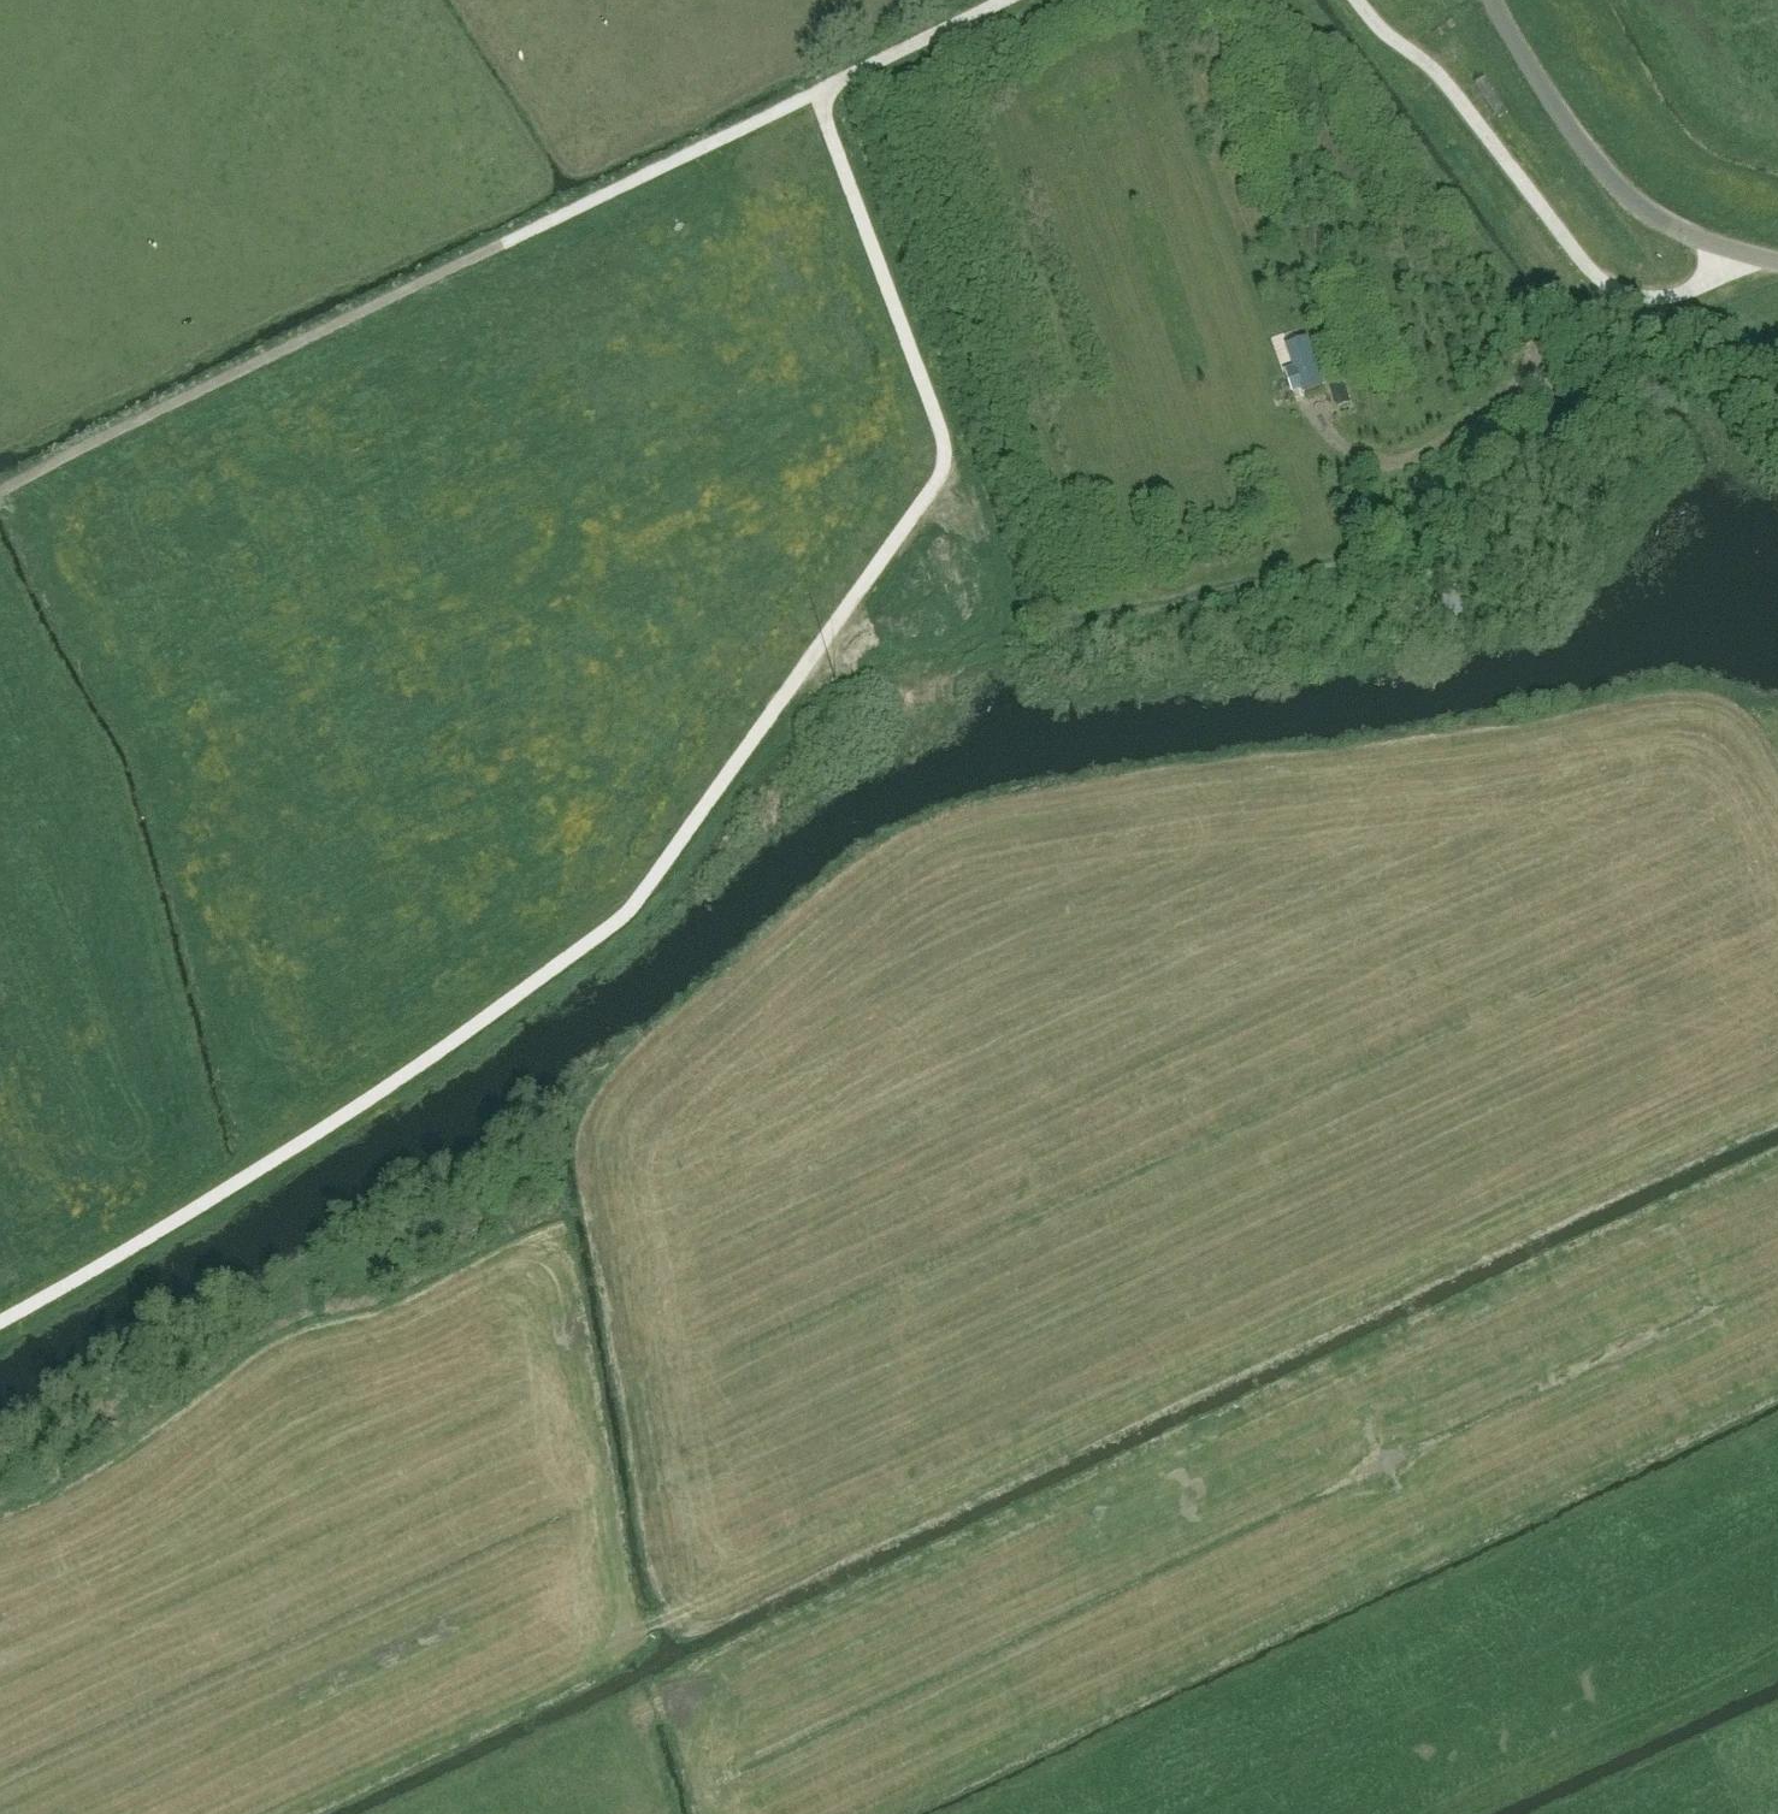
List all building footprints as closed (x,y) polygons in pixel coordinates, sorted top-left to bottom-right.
[(1298,374),(1288,378),(1293,393),(1303,390),(1304,394),(1323,387),(1309,347),(1290,354),(1298,374)] [(1345,385),(1333,388),(1338,408),(1350,405),(1345,385)]
